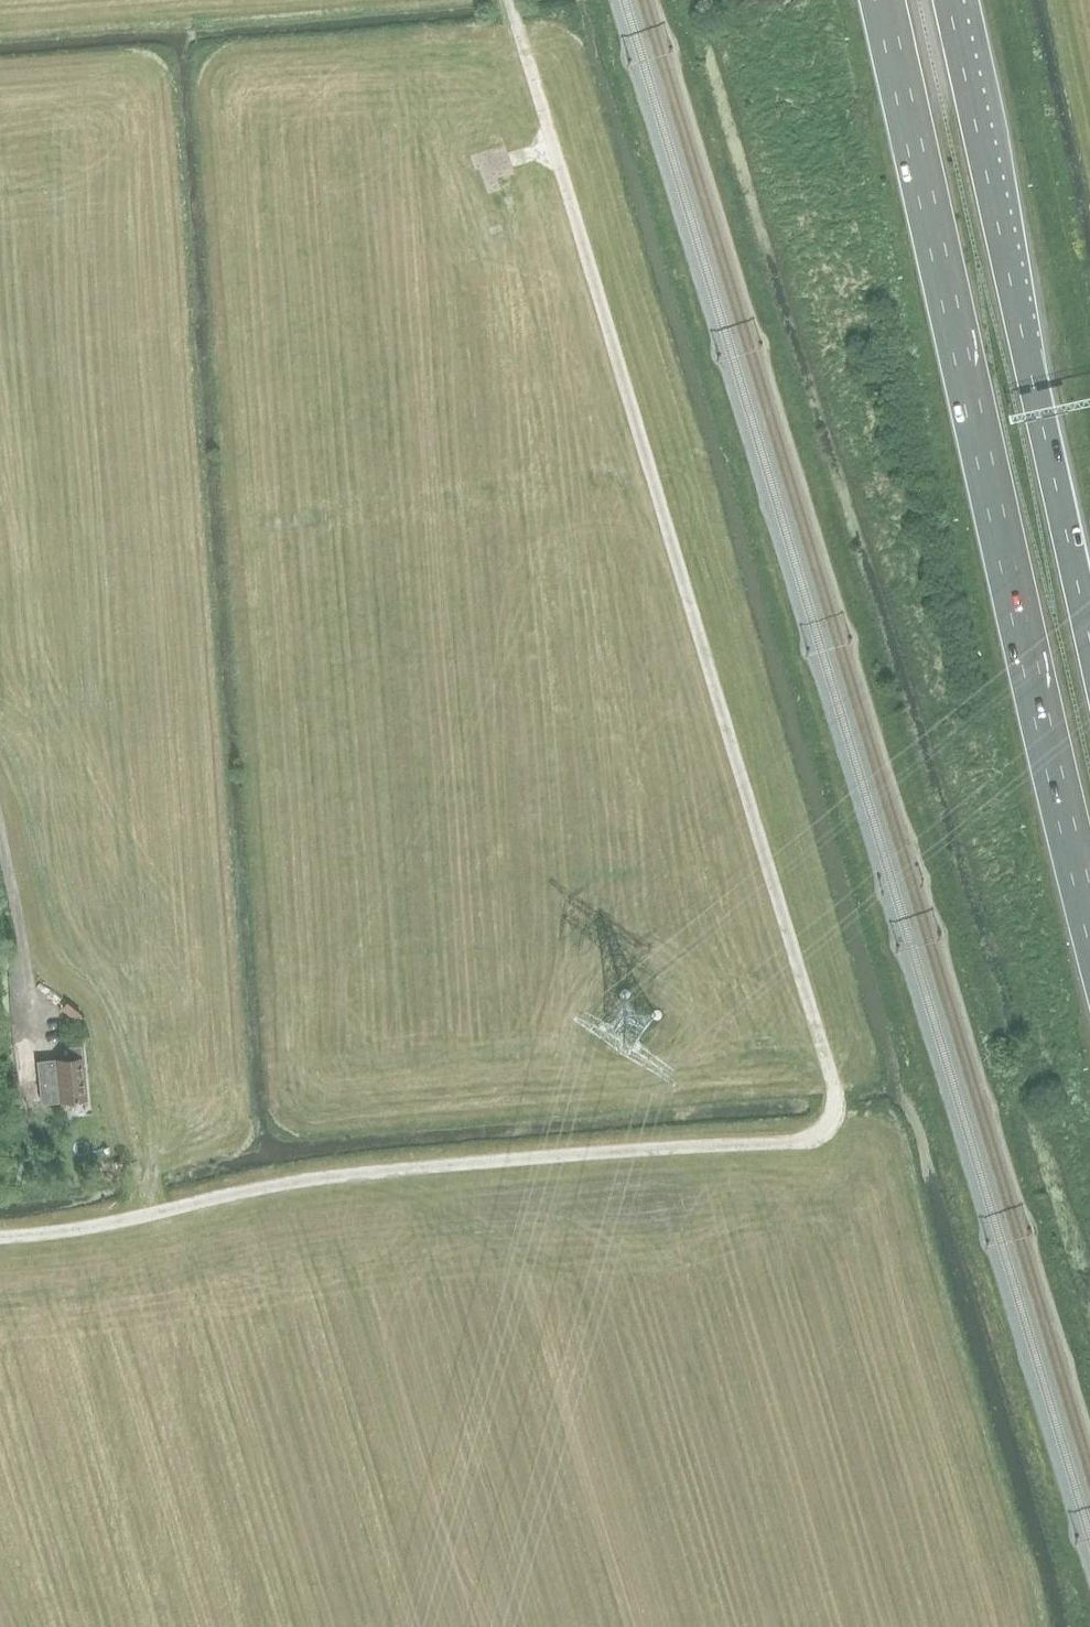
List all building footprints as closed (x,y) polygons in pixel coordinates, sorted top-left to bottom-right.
[(81,1045),(66,1047),(67,1058),(37,1061),(41,1102),(86,1097),(81,1045)]
